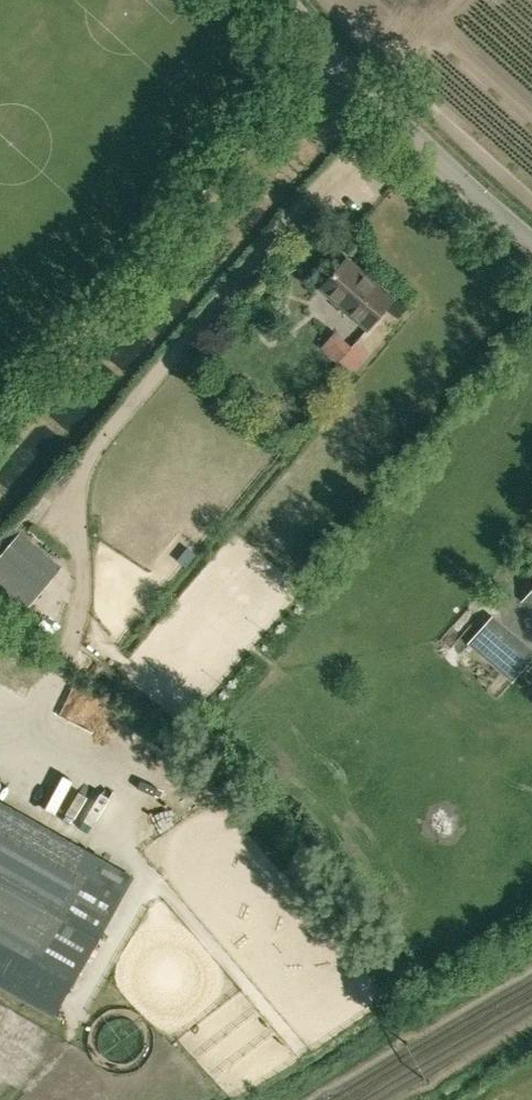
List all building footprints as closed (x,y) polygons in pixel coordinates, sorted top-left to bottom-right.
[(368,328),(393,299),(346,259),(321,287),(368,328)] [(366,353),(358,346),(343,363),(352,370),(366,353)] [(52,480),(60,487),(67,480),(59,472),(52,480)] [(19,533),(10,525),(0,538),(0,592),(23,612),(60,567),(19,533)] [(523,600),(531,608),(531,590),(523,600)] [(512,680),(531,656),(531,649),(492,615),(468,643),(512,680)] [(55,1016),(134,877),(0,801),(0,985),(55,1016)]
